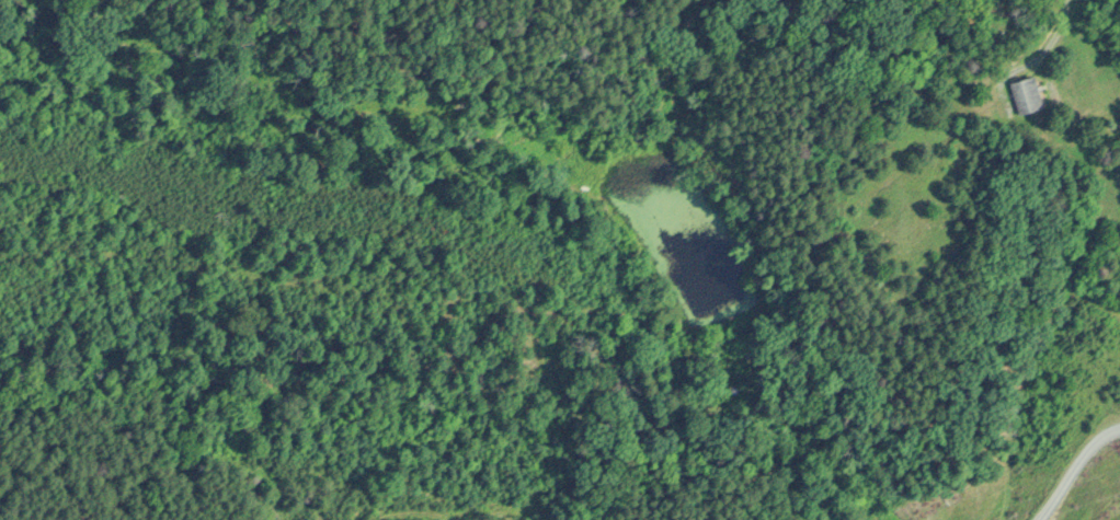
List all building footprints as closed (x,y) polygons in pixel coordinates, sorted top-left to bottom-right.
[(1016,113),(1039,106),(1029,74),(1006,81),(1016,113)]
